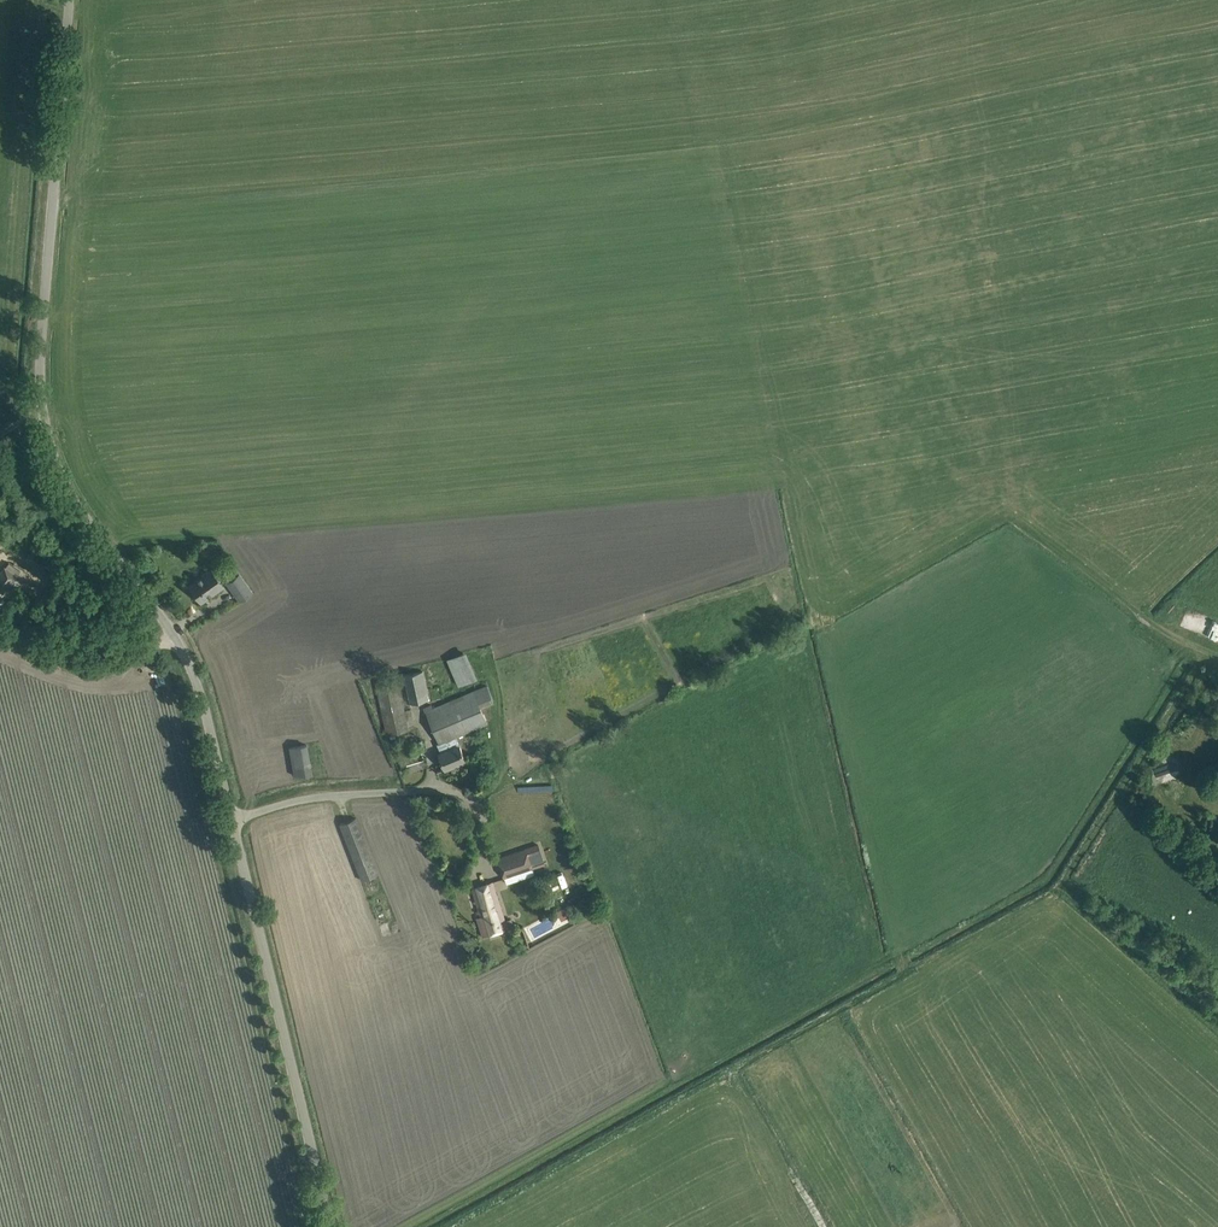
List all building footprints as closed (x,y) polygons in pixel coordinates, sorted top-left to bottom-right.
[(17,576),(4,566),(0,572),(0,598),(17,576)] [(189,586),(200,602),(222,586),(211,569),(189,586)] [(227,583),(240,600),(251,591),(239,574),(227,583)] [(1212,620),(1207,633),(1217,637),(1217,622),(1212,620)] [(468,651),(448,658),(459,685),(480,678),(468,651)] [(423,671),(404,675),(411,706),(416,705),(415,702),(429,699),(423,671)] [(377,683),(385,723),(388,734),(409,730),(407,721),(415,719),(412,709),(405,711),(398,678),(377,683)] [(488,685),(474,690),(426,711),(440,743),(438,744),(442,753),(440,754),(446,769),(466,760),(456,736),(488,723),(482,708),(496,702),(488,685)] [(294,776),(311,773),(306,745),(289,747),(294,776)] [(405,756),(410,771),(426,766),(421,751),(405,756)] [(339,824),(361,880),(377,874),(355,818),(339,824)] [(540,872),(538,866),(543,864),(538,849),(528,853),(526,849),(498,858),(504,878),(535,868),(537,873),(540,872)] [(472,888),(476,900),(483,920),(479,922),(484,937),(508,928),(515,926),(512,918),(505,920),(493,881),(472,888)] [(570,916),(565,907),(557,911),(561,920),(570,916)]
